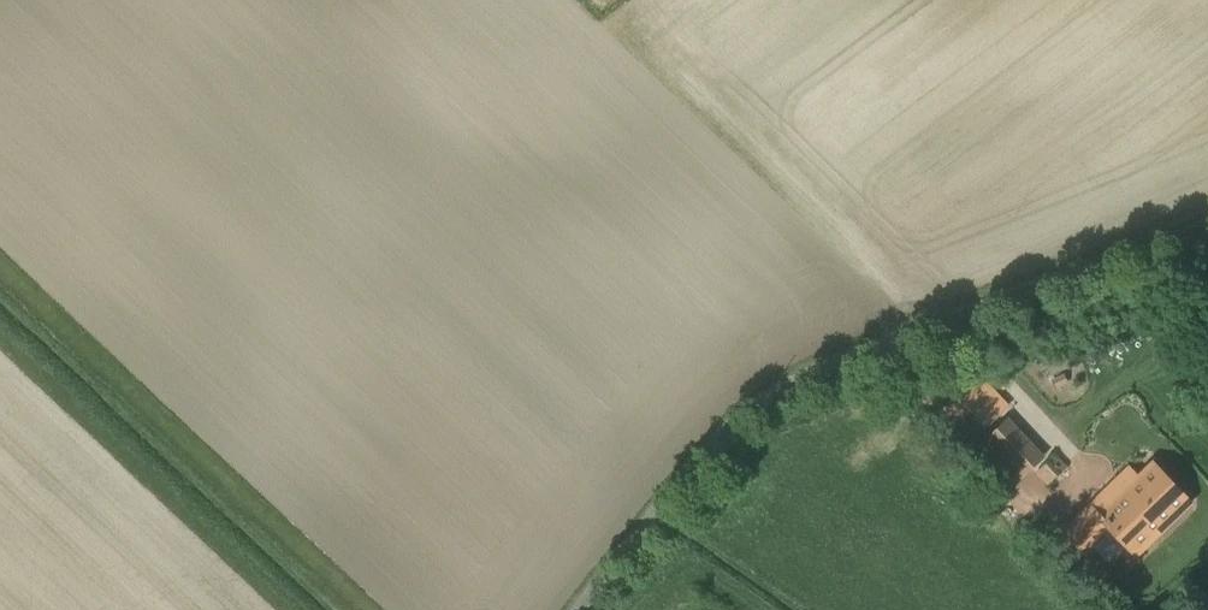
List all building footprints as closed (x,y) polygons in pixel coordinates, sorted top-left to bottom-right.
[(976,373),(943,405),(975,438),(1008,406),(976,373)] [(1008,418),(982,443),(1019,482),(1045,457),(1008,418)] [(1048,488),(1064,472),(1050,459),(1034,474),(1048,488)] [(1118,500),(1101,517),(1110,526),(1137,554),(1189,502),(1153,464),(1118,500)] [(1106,489),(1064,531),(1084,552),(1110,526),(1101,517),(1118,500),(1106,489)]
